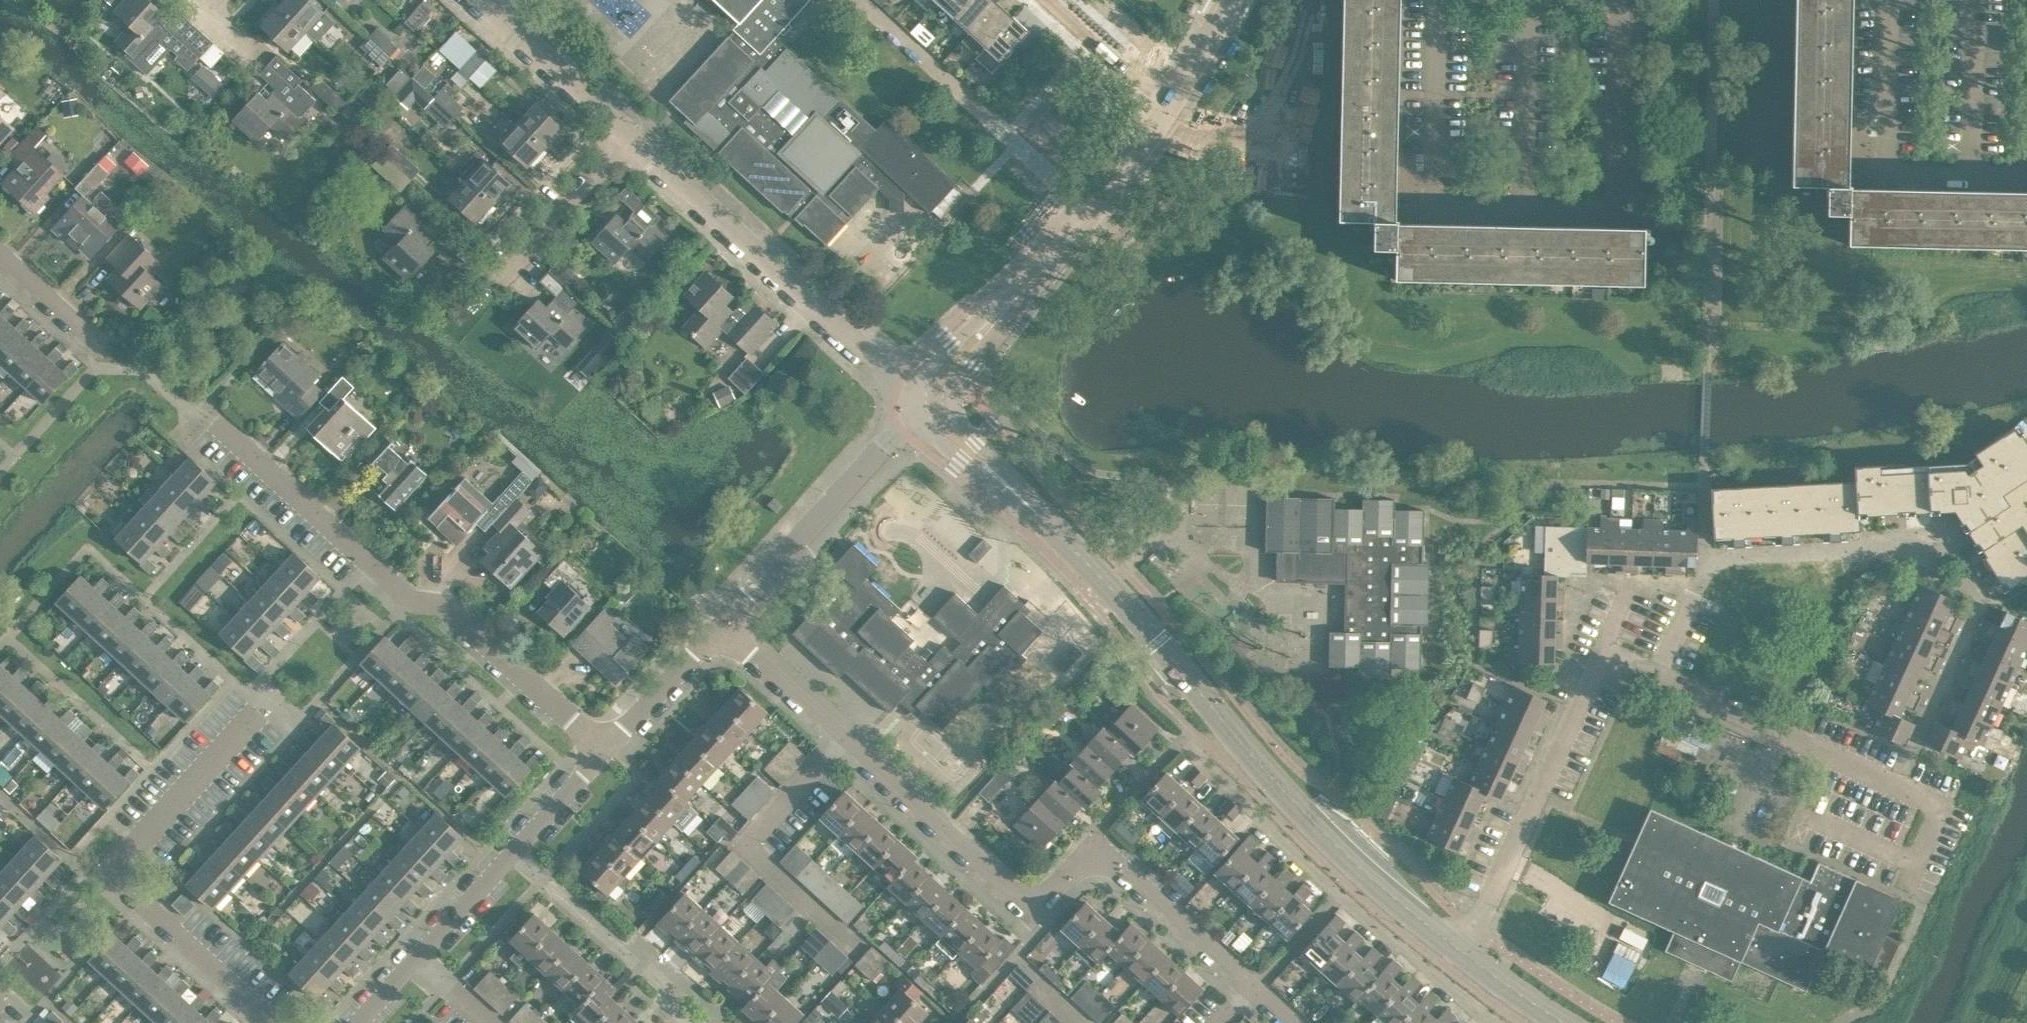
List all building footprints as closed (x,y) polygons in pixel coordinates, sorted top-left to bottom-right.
[(150,0),(124,0),(114,11),(130,25),(116,40),(128,51),(125,55),(147,74),(171,48),(178,55),(175,58),(188,70),(213,42),(181,13),(173,22),(150,0)] [(311,0),(284,0),(279,6),(306,31),(324,12),(311,0)] [(424,0),(404,21),(414,30),(433,9),(424,0)] [(669,100),(671,102),(687,117),(684,121),(717,151),(718,152),(782,211),(784,210),(787,213),(788,212),(791,214),(794,218),(795,218),(802,225),(804,223),(826,244),(827,244),(827,243),(826,242),(844,222),(846,223),(853,215),(852,214),(877,186),(878,188),(891,199),(891,210),(903,210),(902,199),(908,192),(910,191),(930,210),(928,211),(929,212),(932,209),(953,186),(956,183),(955,183),(953,184),(933,166),(935,164),(934,163),(932,165),(905,139),(907,138),(906,137),(904,139),(885,121),(887,119),(886,118),(876,129),(786,47),(785,48),(774,38),(779,32),(808,0),(715,0),(739,22),(733,29),(734,29),(669,100)] [(952,18),(969,0),(940,0),(936,4),(929,12),(945,27),(952,18)] [(968,33),(998,1),(997,0),(969,0),(952,18),(968,33)] [(1395,273),(1643,278),(1644,233),(1410,228),(1411,202),(1390,202),(1394,0),(1350,0),(1345,219),(1373,220),(1373,247),(1395,248),(1395,273)] [(1849,243),(1849,238),(2026,241),(2026,196),(1863,193),(1863,167),(1842,167),(1845,0),(1800,0),(1797,183),(1791,182),(1791,184),(1826,185),(1825,213),(1848,213),(1847,243),(1849,243)] [(968,33),(984,47),(1014,15),(998,1),(968,33)] [(279,6),(261,25),(288,50),(306,31),(279,6)] [(1014,15),(984,47),(1001,63),(1030,30),(1014,15)] [(377,28),(369,37),(390,56),(398,47),(377,28)] [(390,56),(369,37),(360,46),(381,65),(390,56)] [(487,58),(477,49),(458,70),(467,79),(487,58)] [(302,80),(276,55),(259,73),(276,89),(266,100),(258,92),(233,119),(256,140),(270,125),(286,139),(306,116),(303,113),(315,99),(298,84),(302,80)] [(203,64),(191,77),(211,95),(222,82),(203,64)] [(424,64),(412,77),(424,88),(436,75),(424,64)] [(347,103),(319,77),(310,86),(339,112),(347,103)] [(403,87),(395,95),(407,106),(416,97),(426,106),(434,96),(424,88),(412,77),(403,87)] [(367,86),(359,95),(377,112),(386,103),(367,86)] [(442,87),(434,96),(455,116),(464,107),(442,87)] [(455,116),(434,96),(426,106),(447,125),(455,116)] [(78,98),(62,101),(64,112),(80,110),(78,98)] [(535,103),(518,122),(545,147),(563,128),(535,103)] [(13,127),(12,126),(8,130),(0,122),(0,141),(13,127)] [(518,122),(500,141),(527,166),(545,147),(518,122)] [(93,140),(106,152),(119,137),(106,125),(93,140)] [(2,181),(36,212),(50,196),(47,193),(64,174),(63,173),(59,177),(43,162),(47,157),(35,147),(46,135),(37,126),(20,143),(8,156),(17,165),(2,181)] [(13,136),(1,150),(8,156),(20,143),(13,136)] [(126,158),(134,147),(122,138),(114,148),(126,158)] [(420,169),(391,143),(383,152),(411,179),(420,169)] [(133,150),(125,160),(140,173),(148,164),(133,150)] [(512,184),(476,151),(459,171),(466,178),(494,203),(512,184)] [(411,179),(383,152),(372,164),(400,191),(411,179)] [(104,155),(98,162),(109,172),(115,165),(104,155)] [(75,187),(86,197),(109,172),(98,162),(75,187)] [(494,203),(466,178),(449,197),(476,222),(494,203)] [(658,215),(626,186),(617,195),(635,211),(625,222),(616,214),(592,241),(615,262),(629,247),(644,261),(665,238),(650,224),(658,215)] [(953,186),(932,209),(941,218),(963,195),(953,186)] [(107,212),(105,214),(94,204),(92,207),(82,198),(53,228),(54,229),(58,225),(69,235),(70,233),(80,242),(78,244),(81,247),(81,246),(91,255),(119,224),(119,221),(110,212),(107,212)] [(425,225),(404,206),(384,228),(399,242),(385,258),(408,279),(433,252),(424,244),(434,234),(451,249),(460,240),(433,215),(425,225)] [(104,261),(105,262),(112,254),(120,262),(120,263),(121,264),(109,277),(108,276),(107,277),(141,309),(142,308),(141,307),(162,284),(163,285),(163,284),(152,274),(162,264),(162,265),(163,264),(129,232),(128,233),(129,234),(104,261)] [(559,258),(548,270),(566,287),(578,275),(559,258)] [(732,295),(705,270),(684,293),(699,307),(683,325),(706,346),(722,327),(750,353),(777,324),(755,303),(753,305),(747,300),(743,300),(733,311),(724,303),(732,295)] [(571,292),(548,271),(539,280),(556,296),(546,307),(538,299),(513,326),(538,349),(552,333),(567,347),(588,325),(563,302),(571,292)] [(3,316),(6,319),(15,310),(8,303),(0,311),(0,320),(3,316)] [(0,320),(0,352),(19,331),(22,334),(31,324),(23,317),(15,327),(6,319),(3,316),(0,320)] [(19,331),(0,352),(0,363),(10,372),(35,345),(38,348),(47,339),(39,332),(31,342),(22,334),(19,331)] [(257,372),(280,393),(276,397),(298,418),(323,391),(313,382),(319,375),(284,342),(257,372)] [(46,356),(38,348),(35,345),(10,372),(26,387),(51,360),(54,363),(63,353),(55,346),(46,356)] [(764,372),(747,357),(728,377),(745,393),(764,372)] [(54,363),(51,360),(26,387),(43,402),(67,376),(69,378),(79,368),(71,361),(62,371),(54,363)] [(326,419),(315,432),(326,442),(324,444),(333,452),(335,450),(342,456),(344,453),(349,458),(366,439),(363,437),(373,426),(363,418),(365,416),(356,408),(354,410),(343,399),(355,386),(343,375),(320,401),(329,409),(323,415),(326,419)] [(730,380),(713,387),(720,404),(737,397),(730,380)] [(1968,461),(1975,472),(1969,476),(1963,468),(1904,471),(1903,463),(1853,465),(1854,480),(1710,488),(1713,538),(1732,537),(1733,546),(1744,545),(1744,536),(1780,534),(1781,543),(1792,543),(1792,534),(1828,532),(1829,541),(1840,540),(1840,531),(1859,530),(1858,515),(1953,509),(2001,583),(2003,581),(2008,589),(2026,577),(2026,444),(2020,432),(2018,434),(2013,426),(1973,452),(1976,456),(1967,461),(1968,461)] [(364,456),(375,466),(377,465),(387,474),(373,489),(395,509),(427,473),(406,453),(403,456),(393,447),(396,444),(385,434),(364,456)] [(216,481),(189,456),(174,473),(201,498),(198,501),(208,510),(214,502),(205,493),(216,481)] [(523,470),(497,498),(507,507),(533,480),(523,470)] [(190,509),(198,501),(201,498),(174,473),(160,489),(186,514),(184,517),(193,525),(200,518),(190,509)] [(538,475),(526,489),(536,499),(549,485),(538,475)] [(507,507),(497,498),(487,509),(460,484),(461,484),(460,483),(431,513),(460,540),(476,523),(485,531),(507,507)] [(1600,487),(1600,497),(1610,497),(1610,487),(1600,487)] [(1611,487),(1611,496),(1612,496),(1623,496),(1623,488),(1611,487)] [(176,525),(184,517),(186,514),(160,489),(145,505),(172,529),(169,533),(179,541),(185,534),(176,525)] [(1277,568),(1277,580),(1291,581),(1296,581),(1334,582),(1346,582),(1346,591),(1345,591),(1345,593),(1346,593),(1345,606),(1344,631),(1330,631),(1329,665),(1331,666),(1331,665),(1359,665),(1359,676),(1360,676),(1360,675),(1389,676),(1389,677),(1390,677),(1391,666),(1419,667),(1421,668),(1422,624),(1427,624),(1427,623),(1426,623),(1427,594),(1428,594),(1428,593),(1427,593),(1428,564),(1429,564),(1429,563),(1423,563),(1424,510),(1423,510),(1423,511),(1394,510),(1395,499),(1393,499),(1393,500),(1365,500),(1365,499),(1363,499),(1363,510),(1334,509),(1334,498),(1333,498),(1302,497),(1300,497),(1269,497),(1269,496),(1267,496),(1266,551),(1267,551),(1267,550),(1278,551),(1277,568)] [(481,560),(510,586),(539,555),(527,544),(531,540),(516,526),(531,510),(517,497),(493,523),(500,530),(491,540),(496,544),(481,560)] [(161,541),(169,533),(172,529),(145,505),(131,521),(157,545),(155,548),(164,557),(171,550),(161,541)] [(1600,527),(1587,527),(1585,562),(1586,562),(1608,562),(1610,518),(1600,517),(1600,527)] [(1619,518),(1610,518),(1608,562),(1622,563),(1622,571),(1629,571),(1630,528),(1619,528),(1619,518)] [(1643,529),(1630,528),(1629,571),(1637,571),(1637,563),(1651,564),(1653,519),(1643,519),(1643,529)] [(1662,519),(1653,519),(1651,564),(1665,564),(1665,572),(1673,572),(1674,530),(1662,529),(1662,519)] [(1686,530),(1674,530),(1673,572),(1680,573),(1680,565),(1695,565),(1697,521),(1687,520),(1686,530)] [(156,566),(147,557),(155,548),(157,545),(131,521),(115,537),(142,562),(140,564),(150,573),(156,566)] [(1545,525),(1544,573),(1563,574),(1563,571),(1586,572),(1586,562),(1585,562),(1587,527),(1545,525)] [(245,527),(239,533),(247,541),(253,534),(245,527)] [(983,538),(968,554),(976,562),(991,546),(983,538)] [(877,565),(853,543),(822,578),(830,585),(814,602),(823,610),(819,615),(813,610),(792,633),(839,676),(844,670),(889,712),(900,700),(911,710),(916,705),(942,729),(983,683),(989,688),(1010,665),(1015,670),(1027,658),(1021,653),(1042,630),(1020,609),(1025,604),(1004,584),(978,613),(955,592),(933,616),(960,642),(951,652),(943,644),(927,662),(909,645),(914,640),(891,618),(900,609),(866,577),(877,565)] [(320,576),(294,552),(279,569),(305,593),(302,596),(312,605),(319,598),(309,589),(320,576)] [(223,553),(212,564),(220,572),(231,561),(223,553)] [(538,612),(563,635),(591,606),(567,584),(578,572),(564,560),(544,581),(556,592),(538,612)] [(295,605),(302,596),(305,593),(279,569),(264,584),(291,609),(288,612),(297,621),(304,613),(295,605)] [(1521,573),(1520,595),(1563,597),(1563,589),(1555,589),(1556,575),(1563,575),(1563,574),(1544,573),(1521,573)] [(102,577),(93,587),(81,575),(56,602),(73,617),(98,590),(101,593),(110,584),(102,577)] [(1920,583),(1911,604),(1958,626),(1961,619),(1946,612),(1952,598),(1920,583)] [(280,620),(288,612),(291,609),(264,584),(249,600),(276,625),(273,628),(283,637),(290,629),(280,620)] [(1481,585),(1480,593),(1493,594),(1493,586),(1481,585)] [(627,587),(619,595),(626,602),(634,594),(627,587)] [(109,601),(101,593),(98,590),(73,617),(89,632),(113,605),(116,608),(125,598),(118,591),(109,601)] [(185,593),(179,600),(188,609),(195,602),(185,593)] [(1493,594),(1480,593),(1480,602),(1493,603),(1493,594)] [(1520,595),(1520,617),(1554,618),(1555,604),(1563,604),(1563,597),(1520,595)] [(275,645),(265,636),(273,628),(276,625),(249,600),(235,616),(262,641),(259,644),(268,652),(275,645)] [(1911,604),(1902,624),(1934,638),(1940,625),(1955,632),(1958,626),(1911,604)] [(125,616),(116,608),(113,605),(89,632),(105,646),(129,619),(132,622),(141,613),(134,606),(125,616)] [(581,635),(590,644),(582,652),(615,683),(648,647),(634,634),(629,640),(610,623),(616,618),(605,608),(581,635)] [(1981,624),(2026,645),(2026,621),(2005,611),(1999,624),(1984,617),(1981,624)] [(251,652),(259,644),(262,641),(235,616),(220,633),(246,657),(244,659),(254,668),(260,661),(251,652)] [(1520,617),(1519,638),(1562,640),(1562,632),(1554,632),(1554,618),(1520,617)] [(157,627),(150,621),(141,630),(132,622),(129,619),(105,646),(121,661),(145,634),(148,637),(157,627)] [(1902,624),(1893,643),(1940,665),(1943,658),(1928,651),(1934,638),(1902,624)] [(1987,651),(2019,665),(2026,647),(2026,645),(1981,624),(1977,631),(1993,638),(1987,651)] [(1479,628),(1479,637),(1492,638),(1492,629),(1479,628)] [(411,632),(407,637),(414,644),(418,639),(411,632)] [(166,635),(157,645),(148,637),(145,634),(121,661),(136,675),(161,649),(164,652),(173,642),(166,635)] [(385,636),(361,663),(378,678),(402,651),(405,654),(414,644),(407,637),(398,647),(385,636)] [(1492,638),(1479,637),(1479,646),(1491,646),(1492,638)] [(1562,640),(1519,638),(1518,661),(1553,662),(1553,647),(1561,647),(1562,640)] [(1893,643),(1884,663),(1916,677),(1921,665),(1937,672),(1940,665),(1893,643)] [(1082,652),(1073,644),(1055,664),(1064,672),(1082,652)] [(275,645),(268,652),(273,657),(280,649),(275,645)] [(927,648),(921,654),(927,660),(933,653),(927,648)] [(189,656),(181,650),(173,659),(164,652),(161,649),(136,675),(152,690),(177,663),(180,666),(189,656)] [(402,651),(378,678),(394,692),(418,666),(421,668),(430,659),(423,652),(414,662),(405,654),(402,651)] [(1966,656),(1963,663),(2009,685),(2019,665),(1987,651),(1981,663),(1966,656)] [(1841,657),(1838,664),(1849,669),(1852,662),(1841,657)] [(21,665),(13,675),(0,663),(0,664),(0,697),(17,679),(20,681),(29,672),(21,665)] [(205,671),(197,664),(188,674),(180,666),(177,663),(152,690),(168,704),(193,678),(196,681),(205,671)] [(1884,663),(1875,683),(1922,704),(1925,697),(1910,690),(1916,677),(1884,663)] [(1975,677),(1969,690),(2001,704),(2009,685),(1963,663),(1959,670),(1975,677)] [(418,666),(394,692),(410,707),(434,680),(437,683),(446,673),(439,666),(430,676),(421,668),(418,666)] [(211,696),(220,686),(213,679),(204,688),(196,681),(193,678),(168,704),(185,720),(209,693),(211,696)] [(37,680),(28,689),(20,681),(17,679),(0,697),(0,712),(8,720),(33,693),(36,696),(45,686),(37,680)] [(434,680),(410,707),(425,721),(450,695),(453,697),(462,688),(454,681),(446,691),(437,683),(434,680)] [(1473,682),(1470,689),(1482,694),(1485,687),(1473,682)] [(1866,703),(1872,706),(1873,704),(1898,716),(1903,704),(1919,711),(1922,704),(1875,683),(1866,703)] [(1514,685),(1505,705),(1543,723),(1547,716),(1539,713),(1546,699),(1514,685)] [(767,711),(740,687),(723,705),(750,730),(767,711)] [(1482,694),(1470,689),(1466,697),(1478,703),(1482,694)] [(475,690),(470,696),(478,702),(483,697),(475,690)] [(1948,696),(1945,703),(1991,724),(2001,704),(1969,690),(1963,703),(1948,696)] [(44,704),(36,696),(33,693),(8,720),(24,735),(49,708),(52,710),(60,701),(53,694),(44,704)] [(450,695),(425,721),(441,736),(466,709),(469,712),(478,702),(470,696),(461,705),(453,697),(450,695)] [(1061,702),(1051,712),(1057,717),(1067,707),(1061,702)] [(1131,703),(1107,729),(1107,730),(1130,751),(1129,752),(1133,755),(1158,728),(1131,703)] [(1957,716),(1951,728),(1977,740),(1976,742),(1982,745),(1991,724),(1945,703),(1941,709),(1957,716)] [(1873,704),(1872,706),(1868,714),(1877,718),(1872,730),(1903,744),(1913,723),(1898,716),(1873,704)] [(723,705),(707,723),(734,748),(750,730),(723,705)] [(1505,705),(1495,725),(1527,740),(1533,727),(1540,730),(1543,723),(1505,705)] [(321,707),(314,714),(319,719),(326,712),(321,707)] [(69,709),(60,718),(52,710),(49,708),(24,735),(40,749),(64,722),(68,725),(76,715),(69,709)] [(466,709),(441,736),(457,750),(482,724),(485,726),(494,717),(486,710),(477,720),(469,712),(466,709)] [(345,764),(360,747),(334,723),(336,721),(326,712),(319,719),(329,728),(321,736),(318,739),(345,764)] [(1057,717),(1051,712),(1042,722),(1048,728),(1057,717)] [(1445,716),(1441,724),(1453,729),(1456,722),(1445,716)] [(1699,744),(1709,748),(1713,738),(1674,721),(1662,749),(1691,762),(1699,744)] [(1977,740),(1951,728),(1936,721),(1926,743),(1958,757),(1963,745),(1972,749),(1976,742),(1977,740)] [(85,723),(76,733),(68,725),(64,722),(40,749),(56,763),(80,737),(83,740),(92,730),(85,723)] [(707,723),(691,741),(717,765),(734,748),(707,723)] [(482,724),(457,750),(473,765),(498,738),(501,741),(509,731),(502,725),(493,734),(485,726),(482,724)] [(1453,729),(1441,724),(1438,732),(1449,737),(1453,729)] [(1495,725),(1486,745),(1525,763),(1528,756),(1521,752),(1527,740),(1495,725)] [(152,726),(147,731),(154,737),(159,732),(152,726)] [(1104,726),(1087,744),(1114,769),(1129,752),(1130,751),(1107,730),(1107,729),(1104,726)] [(303,755),(330,780),(345,764),(318,739),(321,736),(311,727),(305,735),(314,744),(306,752),(303,755)] [(522,734),(518,739),(525,746),(530,741),(522,734)] [(92,747),(83,740),(80,737),(56,763),(72,778),(96,751),(99,754),(108,744),(101,738),(92,747)] [(1025,753),(1025,752),(1034,743),(1028,737),(1019,747),(1025,753)] [(498,738),(473,765),(489,779),(513,753),(516,755),(525,746),(518,739),(509,749),(501,741),(498,738)] [(807,756),(789,740),(781,749),(798,765),(807,756)] [(691,741),(675,759),(701,783),(717,765),(691,741)] [(289,771),(316,796),(330,780),(303,755),(306,752),(297,743),(290,751),(300,759),(292,768),(289,771)] [(1046,753),(1034,743),(1025,752),(1037,763),(1046,753)] [(1087,744),(1070,763),(1074,766),(1074,765),(1097,786),(1098,786),(1114,769),(1087,744)] [(1486,745),(1478,764),(1509,779),(1515,766),(1522,769),(1525,763),(1486,745)] [(1025,753),(1019,747),(1009,758),(1015,763),(1025,753)] [(1409,747),(1406,754),(1418,759),(1421,753),(1409,747)] [(538,749),(535,752),(540,757),(543,754),(538,749)] [(798,765),(781,749),(772,758),(790,775),(798,765)] [(124,759),(117,752),(108,762),(99,754),(96,751),(72,778),(88,792),(112,766),(115,769),(124,759)] [(513,753),(489,779),(506,795),(530,768),(532,770),(541,760),(534,754),(525,763),(516,755),(513,753)] [(1418,759),(1406,754),(1402,763),(1414,768),(1418,759)] [(772,758),(764,768),(781,784),(790,775),(772,758)] [(1009,758),(1003,765),(1012,774),(1017,769),(1013,766),(1015,763),(1009,758)] [(277,784),(274,787),(301,812),(316,796),(289,771),(292,768),(282,759),(275,767),(285,775),(277,784)] [(675,759),(658,777),(661,780),(662,780),(685,801),(686,800),(701,783),(675,759)] [(1478,764),(1469,783),(1468,785),(1492,796),(1500,799),(1507,802),(1511,795),(1503,791),(1509,779),(1478,764)] [(1012,774),(1003,765),(979,792),(989,801),(1013,775),(1012,774)] [(1074,765),(1074,766),(1059,782),(1058,783),(1081,804),(1080,805),(1084,808),(1102,789),(1098,786),(1097,786),(1074,765)] [(1200,770),(1194,765),(1185,774),(1191,780),(1200,770)] [(131,783),(140,773),(133,767),(124,776),(115,769),(112,766),(88,792),(104,808),(128,781),(131,783)] [(385,770),(378,778),(387,787),(394,779),(385,770)] [(1198,786),(1206,776),(1200,770),(1191,780),(1198,786)] [(1184,788),(1166,771),(1141,798),(1160,815),(1184,788)] [(260,803),(287,827),(301,812),(274,787),(277,784),(268,775),(261,782),(271,791),(263,800),(260,803)] [(775,791),(757,775),(748,785),(766,801),(775,791)] [(1454,776),(1444,796),(1476,811),(1482,798),(1489,802),(1492,796),(1468,785),(1469,783),(1454,776)] [(12,778),(4,787),(9,792),(18,783),(12,778)] [(1058,783),(1059,782),(1055,779),(1039,797),(1066,821),(1080,805),(1081,804),(1058,783)] [(646,797),(673,822),(682,830),(698,813),(689,804),(689,803),(686,800),(685,801),(662,780),(661,780),(646,797)] [(438,785),(433,791),(441,798),(446,792),(438,785)] [(758,810),(766,801),(748,785),(740,794),(758,810)] [(1388,785),(1384,794),(1396,799),(1399,790),(1388,785)] [(404,786),(398,792),(404,798),(410,791),(404,786)] [(1202,804),(1184,788),(1160,815),(1177,831),(1202,804)] [(863,807),(844,790),(820,817),(838,833),(863,807)] [(245,819),(272,843),(287,827),(260,803),(263,800),(253,791),(246,798),(256,807),(248,816),(245,819)] [(740,794),(731,803),(749,819),(758,810),(740,794)] [(1396,799),(1384,794),(1381,801),(1392,806),(1396,799)] [(1444,796),(1435,816),(1474,834),(1477,827),(1470,824),(1476,811),(1444,796)] [(646,797),(630,815),(656,840),(673,822),(646,797)] [(1066,821),(1039,797),(1014,824),(1041,848),(1066,821)] [(1235,803),(1229,797),(1220,806),(1227,812),(1235,803)] [(1233,818),(1242,809),(1235,803),(1227,812),(1233,818)] [(1219,821),(1202,804),(1177,831),(1195,847),(1219,821)] [(53,828),(61,818),(47,807),(39,816),(53,828)] [(231,835),(258,859),(272,843),(245,819),(248,816),(239,807),(232,814),(241,823),(234,832),(231,835)] [(856,850),(880,823),(863,807),(838,833),(856,850)] [(1813,881),(1809,880),(1649,808),(1608,901),(1673,930),(1664,950),(1731,980),(1740,960),(1805,990),(1820,957),(1865,977),(1866,976),(1880,983),(1899,940),(1885,934),(1901,899),(1818,861),(1813,872),(1817,874),(1813,881)] [(463,837),(436,812),(421,829),(448,853),(445,856),(455,865),(461,858),(452,849),(463,837)] [(630,815),(614,833),(640,857),(656,840),(630,815)] [(738,831),(721,815),(712,825),(723,835),(730,841),(738,831)] [(1474,834),(1435,816),(1426,837),(1457,851),(1464,838),(1471,841),(1474,834)] [(1123,819),(1116,826),(1133,842),(1140,835),(1123,819)] [(1238,837),(1219,821),(1195,847),(1213,864),(1238,837)] [(243,875),(258,859),(231,835),(234,832),(224,823),(217,830),(227,839),(219,847),(216,851),(243,875)] [(874,866),(898,839),(880,823),(856,850),(874,866)] [(706,831),(717,841),(723,835),(712,825),(706,831)] [(448,853),(421,829),(407,845),(433,869),(431,872),(440,881),(447,874),(437,865),(445,856),(448,853)] [(614,833),(597,851),(624,875),(640,857),(614,833)] [(62,859),(35,834),(20,851),(47,875),(44,879),(53,887),(60,880),(50,871),(62,859)] [(1258,842),(1249,834),(1214,872),(1233,889),(1257,862),(1248,853),(1258,842)] [(229,891),(243,875),(216,851),(219,847),(209,839),(203,846),(212,855),(205,863),(202,866),(229,891)] [(913,860),(916,856),(898,839),(874,866),(891,881),(891,882),(912,859),(913,860)] [(433,869),(407,845),(392,861),(419,885),(416,888),(426,897),(432,890),(423,881),(431,872),(433,869)] [(809,856),(800,847),(784,865),(793,874),(809,856)] [(190,850),(184,858),(188,862),(195,854),(190,850)] [(741,858),(731,850),(715,867),(725,876),(741,858)] [(47,875),(20,851),(5,867),(32,891),(29,895),(39,903),(46,896),(36,887),(44,879),(47,875)] [(597,851),(581,869),(607,893),(617,883),(622,888),(627,888),(632,882),(624,875),(597,851)] [(1267,851),(1257,862),(1233,889),(1250,905),(1275,878),(1266,870),(1276,859),(1267,851)] [(337,853),(329,861),(329,862),(337,869),(345,860),(337,853)] [(213,908),(229,891),(202,866),(205,863),(195,854),(188,862),(198,871),(186,883),(213,908)] [(700,860),(694,854),(684,865),(691,870),(700,860)] [(818,864),(809,856),(793,874),(802,882),(818,864)] [(734,884),(750,867),(741,858),(725,876),(734,884)] [(905,902),(930,875),(913,860),(912,859),(891,882),(891,881),(887,885),(905,902)] [(419,885),(392,861),(377,877),(404,901),(402,904),(411,913),(418,905),(408,897),(416,888),(419,885)] [(832,876),(818,864),(802,882),(815,894),(832,876)] [(684,865),(675,875),(681,881),(691,870),(684,865)] [(5,867),(0,873),(0,891),(18,907),(15,910),(24,919),(31,912),(21,903),(29,895),(32,891),(5,867)] [(743,893),(759,875),(750,867),(734,884),(743,893)] [(1294,875),(1285,867),(1275,878),(1250,905),(1268,921),(1293,894),(1284,886),(1294,875)] [(316,877),(324,885),(331,876),(323,869),(316,877)] [(923,918),(948,891),(930,875),(905,902),(923,918)] [(829,906),(845,888),(832,876),(815,894),(829,906)] [(404,901),(377,877),(363,893),(390,917),(387,920),(397,929),(403,921),(394,912),(402,904),(404,901)] [(776,891),(767,882),(750,900),(760,908),(776,891)] [(1303,883),(1293,894),(1268,921),(1287,938),(1311,911),(1301,902),(1312,891),(1303,883)] [(301,893),(310,901),(317,893),(309,885),(301,893)] [(854,897),(845,888),(829,906),(838,914),(854,897)] [(668,895),(662,890),(652,900),(658,906),(668,895)] [(3,923),(0,926),(10,935),(16,928),(7,919),(15,910),(18,907),(0,891),(0,920),(3,923)] [(769,917),(785,899),(776,891),(760,908),(769,917)] [(941,934),(965,907),(948,891),(923,918),(941,934)] [(194,904),(182,892),(171,904),(184,915),(194,904)] [(703,909),(685,892),(657,922),(675,939),(703,909)] [(390,917),(363,893),(348,908),(375,933),(372,936),(382,945),(389,937),(379,928),(387,920),(390,917)] [(847,923),(863,905),(854,897),(838,914),(847,923)] [(778,925),(795,908),(785,899),(769,917),(778,925)] [(652,900),(643,911),(649,916),(658,906),(652,900)] [(1104,918),(1085,901),(1061,928),(1079,944),(1079,945),(1104,918)] [(959,950),(983,924),(965,907),(941,934),(935,941),(952,957),(959,950)] [(375,933),(348,908),(334,924),(361,949),(358,952),(368,960),(374,953),(365,944),(372,936),(375,933)] [(693,955),(720,925),(703,909),(675,939),(693,955)] [(31,912),(24,919),(29,924),(37,916),(32,911),(31,912)] [(552,930),(534,913),(509,939),(518,947),(509,956),(519,965),(528,956),(552,930)] [(1345,922),(1336,913),(1301,951),(1320,968),(1344,941),(1335,933),(1345,922)] [(870,927),(859,918),(854,923),(864,933),(870,927)] [(1121,933),(1104,918),(1079,945),(1079,944),(1074,950),(1092,967),(1108,950),(1107,950),(1121,934),(1121,933)] [(772,921),(766,928),(766,933),(772,938),(781,929),(772,921)] [(1149,939),(1131,922),(1121,933),(1121,934),(1107,950),(1108,950),(1125,966),(1149,939)] [(361,949),(334,924),(319,940),(346,965),(343,967),(353,976),(360,969),(350,960),(358,952),(361,949)] [(1001,940),(983,924),(959,950),(977,967),(978,978),(980,980),(981,981),(1014,945),(1004,936),(1001,940)] [(710,971),(738,941),(720,925),(693,955),(710,971)] [(570,946),(552,930),(528,956),(545,972),(570,946)] [(1363,938),(1354,930),(1344,941),(1320,968),(1338,984),(1362,958),(1353,950),(1363,938)] [(829,939),(820,931),(804,948),(813,957),(829,939)] [(89,960),(106,975),(130,949),(133,951),(142,942),(135,935),(126,945),(114,933),(89,960)] [(822,965),(838,948),(829,939),(813,957),(822,965)] [(1167,955),(1149,939),(1125,966),(1143,982),(1167,955)] [(346,965),(319,940),(305,956),(331,980),(329,983),(338,992),(345,985),(335,976),(343,967),(346,965)] [(894,950),(884,940),(879,946),(889,956),(894,950)] [(747,969),(757,958),(738,941),(710,971),(729,989),(747,969)] [(889,961),(871,945),(863,955),(881,971),(889,961)] [(563,989),(588,962),(570,946),(545,972),(563,989)] [(1372,947),(1362,958),(1338,984),(1356,1001),(1360,998),(1359,997),(1380,974),(1379,973),(1371,966),(1381,955),(1372,947)] [(832,974),(848,956),(838,948),(822,965),(832,974)] [(106,975),(122,990),(146,963),(149,966),(158,956),(151,950),(142,959),(133,951),(130,949),(106,975)] [(899,965),(905,959),(894,950),(889,956),(899,965)] [(863,955),(854,964),(872,980),(881,971),(863,955)] [(1185,971),(1167,955),(1143,982),(1160,998),(1185,971)] [(331,980),(305,956),(290,973),(316,997),(314,999),(324,1008),(331,1001),(321,992),(329,983),(331,980)] [(781,966),(772,958),(765,965),(754,976),(737,996),(745,1003),(746,1004),(767,981),(768,982),(775,974),(774,974),(778,969),(781,966)] [(1401,966),(1393,958),(1379,973),(1380,974),(1359,997),(1360,998),(1377,1013),(1401,986),(1391,978),(1401,966)] [(606,979),(588,962),(563,989),(581,1005),(599,985),(599,986),(606,979)] [(1055,972),(1044,962),(1039,968),(1049,978),(1055,972)] [(146,963),(122,990),(137,1004),(162,978),(165,980),(174,971),(167,964),(158,974),(149,966),(146,963)] [(1036,980),(1018,964),(1009,974),(1027,990),(1036,980)] [(747,969),(729,989),(733,992),(737,996),(754,976),(751,973),(747,969)] [(785,997),(774,987),(778,983),(780,984),(786,976),(778,969),(774,974),(775,974),(768,982),(767,981),(746,1004),(745,1003),(742,1007),(759,1022),(761,1022),(785,997)] [(483,996),(499,979),(490,970),(473,988),(483,996)] [(1179,1015),(1203,988),(1185,971),(1160,998),(1179,1015)] [(1059,987),(1065,981),(1055,972),(1049,978),(1059,987)] [(930,982),(919,973),(914,979),(924,988),(930,982)] [(884,1005),(903,1022),(917,1022),(928,1012),(913,998),(920,990),(904,975),(898,982),(898,986),(900,988),(884,1005)] [(1401,986),(1377,1013),(1387,1022),(1400,1022),(1419,1002),(1410,994),(1420,983),(1411,975),(1401,986)] [(502,976),(499,979),(504,984),(507,980),(502,976)] [(137,1004),(153,1019),(178,992),(181,995),(190,985),(182,979),(174,988),(165,980),(162,978),(137,1004)] [(492,1005),(508,987),(504,984),(499,979),(483,996),(492,1005)] [(615,987),(606,979),(599,986),(599,985),(581,1005),(574,1012),(584,1021),(599,1004),(615,987)] [(846,985),(840,979),(831,990),(837,995),(846,985)] [(1096,988),(1087,979),(1071,997),(1080,1006),(1096,988)] [(935,998),(940,992),(930,982),(924,988),(935,998)] [(501,1013),(518,996),(508,987),(492,1005),(501,1013)] [(203,988),(198,993),(206,1000),(211,995),(203,988)] [(1089,1014),(1105,996),(1096,988),(1080,1006),(1089,1014)] [(836,1014),(846,1004),(836,996),(837,995),(831,990),(821,1000),(836,1014)] [(1027,990),(1011,1008),(1019,1015),(1036,998),(1027,990)] [(1429,991),(1419,1002),(1400,1022),(1432,1022),(1436,1019),(1427,1010),(1438,999),(1429,991)] [(153,1019),(158,1022),(179,1022),(194,1007),(197,1010),(206,1000),(198,993),(189,1003),(181,995),(178,992),(153,1019)] [(1099,1022),(1115,1005),(1105,996),(1089,1014),(1099,1022)] [(803,1014),(785,997),(761,1022),(795,1022),(803,1014)] [(1045,1007),(1036,998),(1019,1015),(1028,1022),(1030,1022),(1045,1007)] [(66,1001),(61,1006),(71,1014),(75,1009),(66,1001)] [(616,1001),(607,1011),(596,1022),(629,1022),(634,1018),(616,1001)] [(525,1003),(509,1020),(512,1022),(523,1022),(534,1011),(525,1003)] [(607,1011),(603,1007),(599,1004),(584,1021),(586,1022),(596,1022),(607,1011)] [(884,1005),(868,1022),(903,1022),(884,1005)] [(45,1007),(41,1012),(46,1017),(51,1012),(45,1007)] [(209,1021),(211,1022),(214,1022),(222,1014),(214,1008),(205,1017),(197,1010),(194,1007),(179,1022),(208,1022),(209,1021)] [(1436,1019),(1432,1022),(1449,1022),(1455,1016),(1447,1007),(1436,1019)] [(964,1022),(980,1022),(986,1016),(978,1008),(964,1022)] [(60,1022),(62,1019),(52,1010),(51,1012),(46,1017),(46,1018),(51,1022),(61,1022),(60,1022)] [(1049,1010),(1037,1022),(1055,1022),(1059,1019),(1049,1010)] [(543,1019),(534,1011),(523,1022),(540,1022),(543,1019)] [(1122,1012),(1112,1022),(1129,1022),(1132,1020),(1122,1012)] [(808,1015),(800,1022),(811,1022),(814,1020),(808,1015)]
